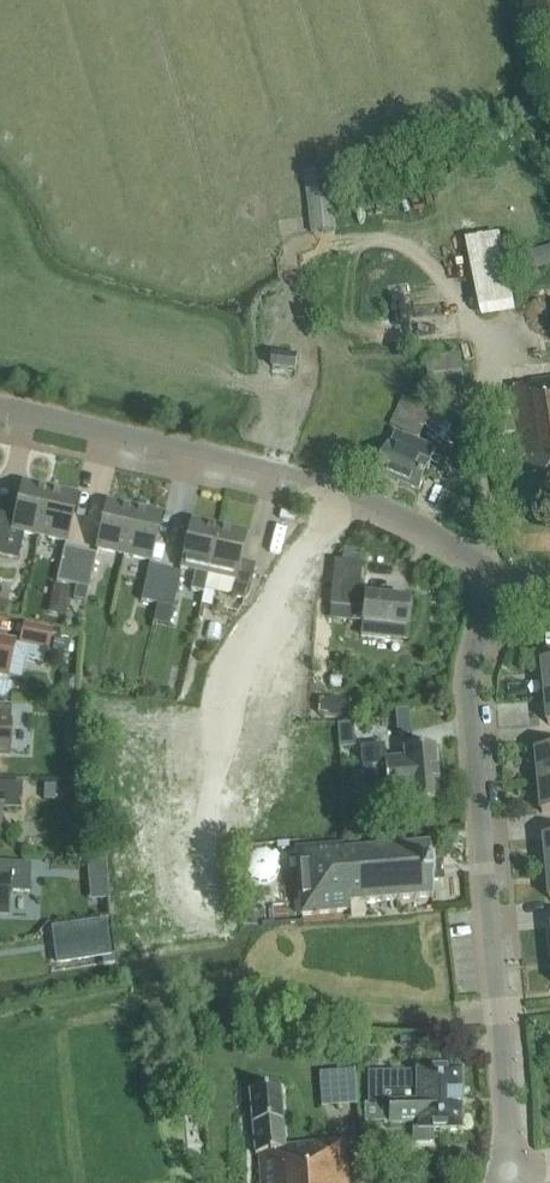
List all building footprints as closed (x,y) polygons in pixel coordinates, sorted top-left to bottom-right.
[(330,169),(304,171),(309,216),(311,233),(311,234),(337,231),(334,201),(330,169)] [(498,231),(463,237),(479,312),(513,305),(498,231)] [(537,266),(549,265),(549,243),(534,245),(537,266)] [(466,407),(459,353),(425,358),(430,398),(435,397),(436,411),(466,407)] [(295,370),(296,357),(273,355),(272,368),(295,370)] [(531,382),(532,387),(509,390),(510,395),(493,397),(498,436),(515,434),(519,461),(527,460),(532,493),(549,490),(549,379),(531,382)] [(432,413),(402,398),(388,426),(418,441),(432,413)] [(419,490),(436,449),(396,432),(379,474),(419,490)] [(0,518),(0,554),(17,558),(23,532),(39,536),(50,488),(23,482),(19,499),(14,520),(0,517),(0,518)] [(66,542),(77,494),(50,488),(39,536),(66,542)] [(124,555),(134,507),(107,501),(97,549),(124,555)] [(151,561),(161,513),(134,507),(124,555),(151,561)] [(208,574),(219,526),(192,520),(181,567),(196,571),(191,590),(204,592),(208,574)] [(249,595),(255,565),(239,561),(246,532),(219,526),(208,574),(235,579),(231,596),(245,599),(249,595)] [(72,585),(80,550),(64,546),(56,581),(72,585)] [(89,589),(96,553),(80,550),(72,585),(89,589)] [(403,640),(404,628),(405,628),(408,600),(365,595),(358,594),(362,563),(335,559),(330,604),(364,608),(362,623),(363,623),(361,635),(385,638),(403,640)] [(157,604),(165,569),(149,565),(141,600),(157,604)] [(173,608),(181,572),(165,569),(157,604),(173,608)] [(70,588),(54,584),(51,599),(67,602),(70,588)] [(48,649),(52,631),(24,625),(20,644),(46,649),(48,649)] [(6,677),(7,675),(22,678),(26,660),(44,663),(46,649),(20,644),(14,643),(14,641),(0,638),(0,675),(6,677)] [(55,639),(53,649),(69,651),(71,642),(55,639)] [(347,700),(320,697),(318,713),(345,716),(347,700)] [(12,705),(0,704),(0,755),(9,756),(11,722),(12,705)] [(86,705),(69,704),(69,721),(85,722),(86,705)] [(337,723),(339,745),(353,744),(352,722),(337,723)] [(410,806),(439,803),(435,747),(403,749),(404,758),(379,760),(379,751),(361,752),(365,799),(387,797),(388,812),(410,810),(410,806)] [(536,752),(539,783),(549,782),(549,751),(536,752)] [(23,783),(0,782),(0,827),(1,827),(1,808),(22,809),(23,783)] [(539,783),(542,813),(549,813),(549,782),(539,783)] [(54,784),(42,784),(41,799),(53,800),(54,784)] [(431,881),(440,881),(438,862),(430,863),(428,845),(343,852),(343,847),(295,851),(300,915),(348,911),(348,906),(432,899),(431,881)] [(250,855),(246,863),(247,871),(252,878),(260,881),(268,880),(275,875),(278,868),(277,859),(272,853),(265,849),(256,850),(250,855)] [(87,877),(105,876),(103,861),(86,863),(87,877)] [(30,863),(0,862),(0,913),(7,914),(8,891),(29,892),(30,863)] [(249,906),(245,915),(251,923),(261,922),(265,913),(259,905),(249,906)] [(105,921),(52,928),(57,962),(110,954),(105,921)] [(354,1067),(319,1069),(322,1104),(356,1102),(354,1067)] [(432,1140),(432,1130),(460,1130),(460,1071),(417,1071),(417,1074),(367,1074),(367,1103),(364,1103),(364,1122),(389,1122),(389,1123),(413,1123),(413,1140),(415,1142),(429,1142),(432,1140)] [(344,1141),(284,1145),(280,1085),(250,1087),(254,1152),(258,1152),(260,1182),(348,1182),(344,1141)]
